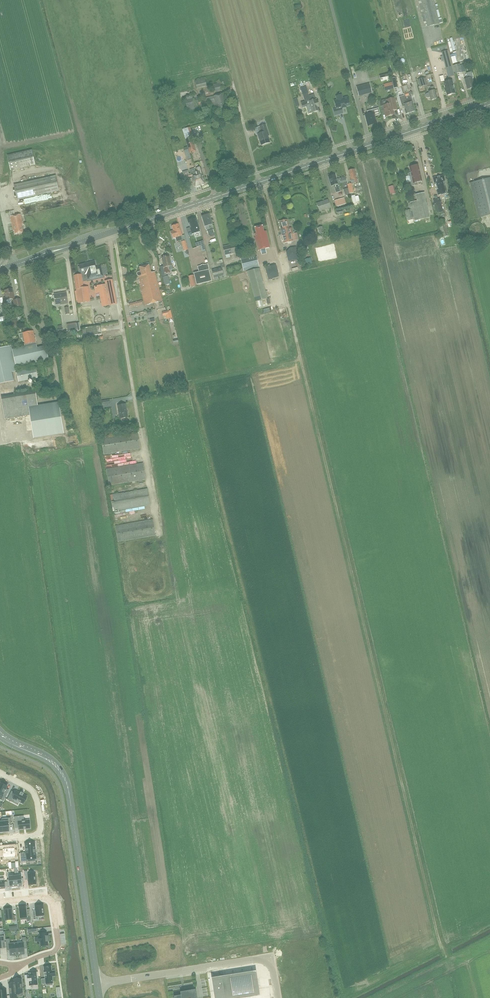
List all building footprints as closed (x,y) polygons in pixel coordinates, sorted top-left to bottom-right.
[(440,23),(434,0),(421,0),(427,26),(440,23)] [(449,77),(455,75),(448,50),(442,52),(449,77)] [(455,74),(462,72),(459,64),(453,66),(455,74)] [(466,73),(468,78),(465,79),(467,89),(474,87),(472,78),(473,78),(472,72),(466,73)] [(390,79),(389,73),(379,76),(381,82),(390,79)] [(195,80),(196,83),(197,89),(207,86),(206,81),(205,78),(195,80)] [(419,87),(424,85),(427,85),(425,78),(422,79),(417,80),(419,87)] [(447,95),(455,93),(452,80),(444,82),(447,95)] [(220,82),(210,84),(212,91),(222,89),(220,82)] [(393,89),(392,82),(383,84),(385,91),(393,89)] [(370,83),(357,86),(359,94),(372,91),(370,83)] [(404,91),(405,95),(411,112),(415,111),(412,102),(411,99),(409,95),(408,92),(409,92),(407,85),(403,86),(404,91)] [(427,98),(430,97),(431,100),(438,98),(436,90),(435,90),(434,87),(431,87),(431,89),(430,89),(431,90),(429,91),(429,93),(426,94),(425,95),(426,97),(427,98)] [(218,112),(228,109),(224,93),(199,100),(201,105),(214,101),(215,104),(213,104),(214,108),(216,107),(218,112)] [(311,102),(310,99),(308,93),(303,94),(305,102),(301,103),(302,108),(307,107),(309,114),(319,110),(316,100),(311,102)] [(187,111),(200,108),(196,94),(184,97),(187,111)] [(407,114),(411,112),(405,95),(399,97),(402,107),(404,106),(407,114)] [(335,115),(343,113),(342,108),(350,106),(347,97),(342,99),(342,98),(337,99),(338,100),(335,101),(337,109),(333,109),(335,115)] [(384,105),(387,116),(394,114),(393,110),(397,109),(395,98),(387,100),(388,104),(384,105)] [(368,114),(366,115),(368,125),(377,123),(373,110),(367,111),(368,114)] [(347,118),(350,130),(357,129),(354,116),(347,118)] [(261,145),(270,142),(268,136),(269,135),(265,124),(259,127),(262,133),(258,135),(261,145)] [(183,129),(186,138),(191,136),(188,128),(183,129)] [(189,150),(195,148),(191,137),(185,139),(189,150)] [(32,150),(8,156),(11,170),(36,165),(32,150)] [(410,167),(411,172),(409,173),(408,173),(409,175),(409,176),(411,182),(410,182),(411,186),(415,185),(415,182),(422,181),(418,165),(410,167)] [(200,185),(204,184),(200,171),(201,171),(200,167),(196,168),(197,171),(195,172),(198,181),(199,181),(200,185)] [(349,171),(351,179),(350,179),(352,184),(358,182),(355,169),(349,171)] [(198,181),(195,172),(188,174),(187,171),(182,173),(184,180),(192,177),(195,187),(200,185),(199,181),(198,181)] [(329,177),(331,185),(333,185),(336,192),(340,191),(335,175),(329,177)] [(438,195),(443,194),(444,198),(449,197),(448,193),(443,175),(433,178),(434,183),(435,183),(438,195)] [(17,200),(59,191),(55,176),(14,186),(17,200)] [(489,215),(489,178),(470,183),(479,218),(489,215)] [(408,222),(414,221),(430,217),(425,192),(415,194),(417,201),(410,203),(410,202),(408,203),(409,210),(404,211),(407,221),(408,220),(408,222)] [(334,201),(336,207),(346,204),(344,198),(334,201)] [(319,211),(331,208),(328,200),(324,201),(324,202),(317,204),(319,211)] [(437,213),(443,212),(441,202),(434,203),(437,213)] [(10,217),(13,232),(14,231),(15,234),(23,233),(21,225),(22,225),(20,215),(15,216),(14,211),(9,212),(10,217)] [(206,229),(206,230),(208,234),(214,232),(213,228),(212,224),(209,214),(202,216),(205,229),(206,229)] [(188,235),(199,232),(195,219),(188,221),(190,228),(186,229),(188,235)] [(284,243),(294,241),(292,232),(291,232),(290,228),(289,228),(287,220),(279,221),(284,243)] [(442,237),(449,235),(445,220),(437,222),(442,237)] [(479,223),(477,223),(476,223),(475,223),(473,224),(472,225),(471,225),(470,227),(470,228),(469,229),(469,230),(469,232),(470,233),(470,234),(471,235),(472,236),(473,237),(475,238),(476,238),(477,238),(479,238),(480,237),(481,237),(482,236),(483,235),(484,234),(484,232),(484,231),(484,230),(484,228),(484,227),(483,226),(482,225),(481,224),(480,223),(479,223)] [(174,225),(172,226),(174,233),(172,234),(173,238),(182,235),(181,232),(178,224),(176,225),(176,224),(174,225)] [(265,249),(270,247),(266,231),(264,232),(262,226),(255,227),(256,233),(254,234),(256,238),(255,238),(258,251),(260,250),(261,254),(266,252),(265,249)] [(225,255),(236,252),(234,244),(223,247),(225,255)] [(288,261),(294,260),(296,271),(302,270),(300,259),(299,259),(296,246),(291,248),(286,252),(288,261)] [(164,267),(171,265),(169,256),(162,258),(164,265),(160,266),(162,275),(164,282),(165,285),(166,284),(166,282),(166,281),(165,275),(166,275),(164,267)] [(239,266),(242,265),(244,271),(259,267),(257,256),(241,260),(242,262),(239,263),(239,266)] [(79,270),(80,270),(81,273),(88,271),(90,279),(98,277),(94,262),(79,266),(79,267),(78,268),(78,269),(79,270)] [(198,266),(199,272),(202,283),(212,281),(209,269),(208,264),(198,266)] [(276,264),(270,266),(270,265),(268,265),(268,267),(265,268),(268,280),(279,277),(276,264)] [(145,306),(162,301),(155,272),(151,273),(149,265),(139,267),(140,271),(139,272),(140,276),(139,276),(140,280),(138,280),(145,306)] [(224,275),(226,274),(224,267),(222,267),(221,267),(212,270),(214,278),(224,275)] [(83,288),(81,275),(75,276),(79,303),(89,302),(87,287),(83,288)] [(99,293),(101,306),(116,303),(112,280),(98,282),(93,283),(93,288),(94,287),(95,293),(99,293)] [(14,298),(12,289),(4,291),(6,300),(14,298)] [(60,305),(68,303),(66,292),(54,294),(55,303),(59,302),(60,305)] [(8,316),(14,315),(15,318),(18,317),(17,312),(14,312),(14,308),(7,309),(8,316)] [(163,316),(165,316),(166,319),(173,318),(171,310),(162,312),(163,316)] [(8,331),(19,329),(17,319),(7,321),(8,331)] [(68,331),(77,329),(76,322),(66,324),(68,331)] [(100,326),(82,329),(83,337),(101,334),(100,326)] [(15,366),(48,359),(45,346),(37,348),(35,338),(36,338),(35,335),(34,335),(33,331),(22,333),(23,336),(22,336),(23,341),(24,341),(25,346),(11,349),(15,366)] [(14,381),(6,347),(0,348),(0,384),(14,381)] [(19,380),(32,377),(30,369),(17,372),(19,380)] [(41,429),(61,425),(58,406),(39,409),(35,389),(15,393),(16,397),(1,400),(5,419),(38,414),(41,429)] [(119,419),(128,417),(126,404),(117,405),(119,419)] [(103,454),(140,448),(137,431),(100,437),(103,454)] [(108,485),(145,479),(143,463),(106,469),(108,485)] [(113,511),(150,505),(147,489),(110,495),(113,511)] [(118,542),(155,536),(153,520),(115,526),(118,542)] [(0,787),(0,796),(3,797),(2,799),(5,801),(9,794),(5,792),(9,786),(2,783),(0,787)] [(11,792),(7,799),(11,801),(13,797),(21,801),(24,794),(16,789),(13,794),(11,792)] [(16,818),(13,819),(14,826),(17,825),(18,830),(28,829),(27,821),(17,822),(16,818)] [(8,822),(2,823),(3,832),(9,831),(9,826),(11,826),(11,820),(8,820),(8,822)] [(22,845),(23,850),(17,850),(17,857),(23,856),(24,859),(33,858),(31,844),(22,845)] [(35,875),(29,876),(29,874),(26,874),(27,880),(30,880),(30,885),(36,884),(35,875)] [(37,911),(33,911),(34,920),(38,920),(37,916),(45,915),(44,905),(36,906),(37,911)] [(26,907),(20,908),(21,920),(28,919),(28,922),(32,921),(31,914),(27,914),(26,907)] [(6,914),(3,914),(4,923),(7,923),(7,919),(14,918),(13,908),(6,909),(6,914)] [(40,936),(39,936),(40,942),(41,941),(41,946),(48,945),(48,941),(49,941),(49,934),(48,934),(47,931),(40,932),(40,936)] [(16,942),(18,953),(25,952),(23,941),(16,942)] [(18,953),(16,942),(9,942),(11,954),(18,953)] [(44,971),(45,975),(45,974),(45,978),(41,978),(42,983),(46,983),(53,983),(52,975),(55,974),(55,970),(52,970),(51,966),(44,966),(45,971),(44,971)] [(211,978),(214,997),(243,997),(260,995),(256,971),(211,978)] [(29,978),(25,978),(26,989),(31,989),(30,985),(38,984),(37,978),(38,978),(37,973),(32,973),(31,973),(31,976),(29,976),(29,978)] [(14,988),(10,989),(11,997),(17,997),(17,996),(16,992),(22,992),(21,980),(15,980),(14,981),(13,981),(13,982),(14,984),(14,988)] [(173,997),(197,997),(195,990),(196,990),(196,989),(185,991),(186,994),(174,996),(174,997),(175,997),(173,997)]
